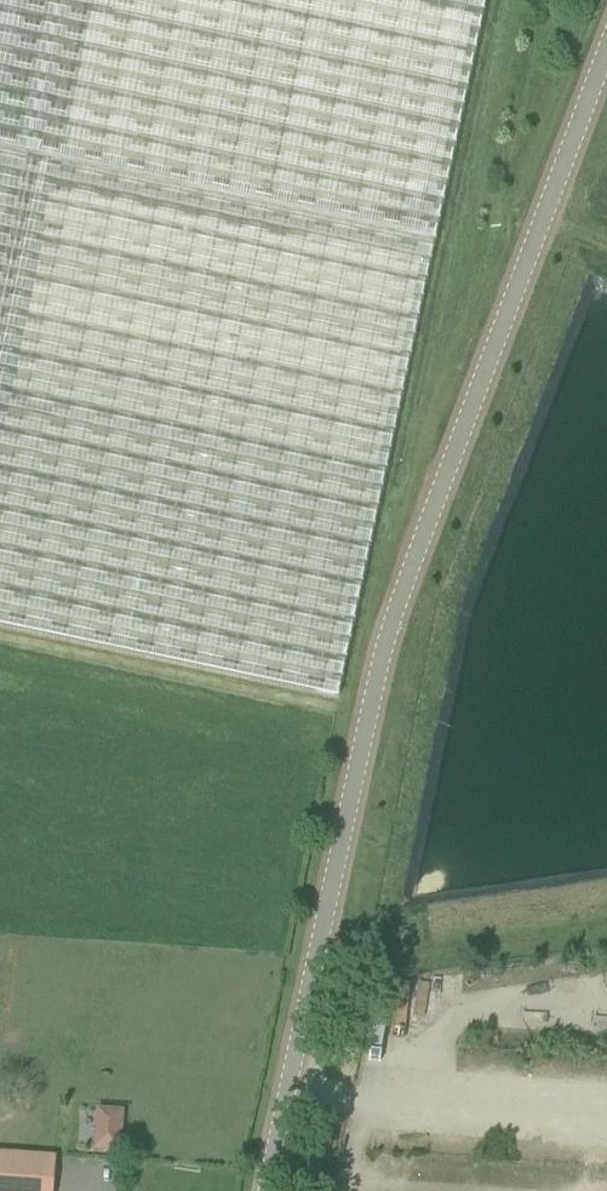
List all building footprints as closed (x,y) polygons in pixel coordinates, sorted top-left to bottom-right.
[(433,243),(485,0),(0,0),(0,632),(335,704),(433,243)] [(95,1131),(123,1133),(124,1111),(105,1110),(97,1109),(95,1131)] [(56,1158),(0,1154),(0,1190),(54,1190),(56,1158)]
